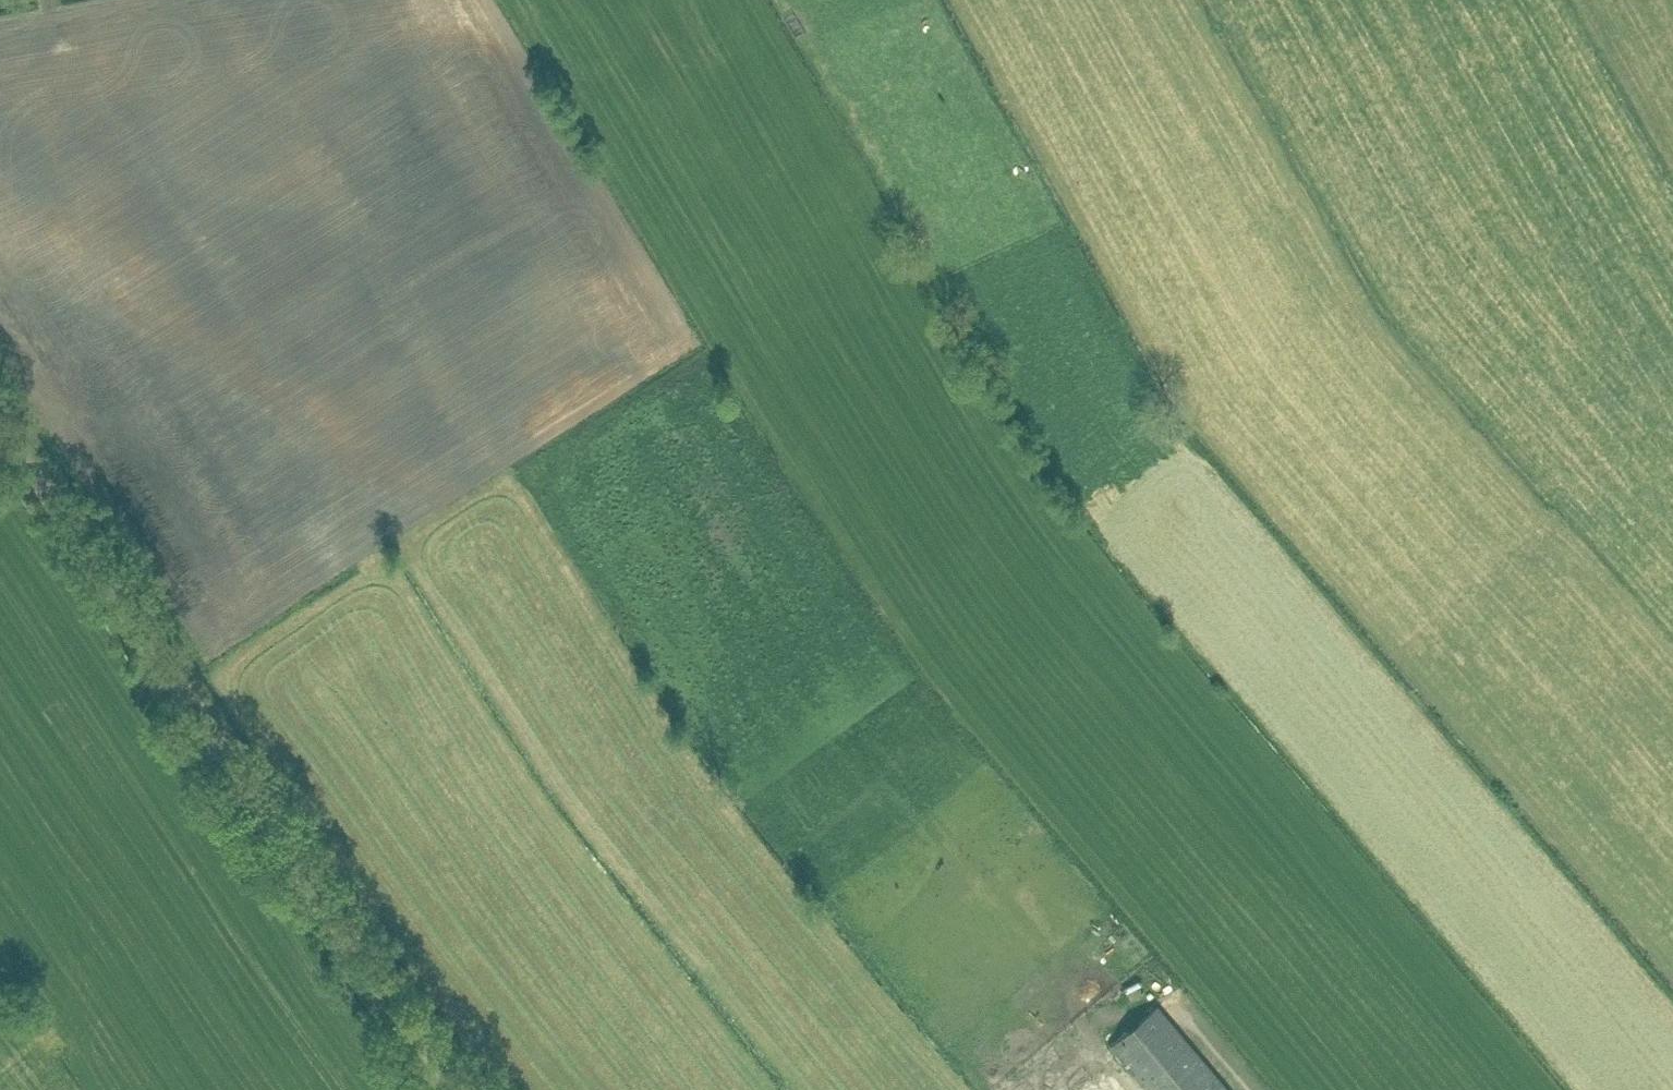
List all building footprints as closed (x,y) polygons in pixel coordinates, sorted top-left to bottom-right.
[(1158,1004),(1110,1044),(1148,1089),(1231,1089),(1158,1004)]
